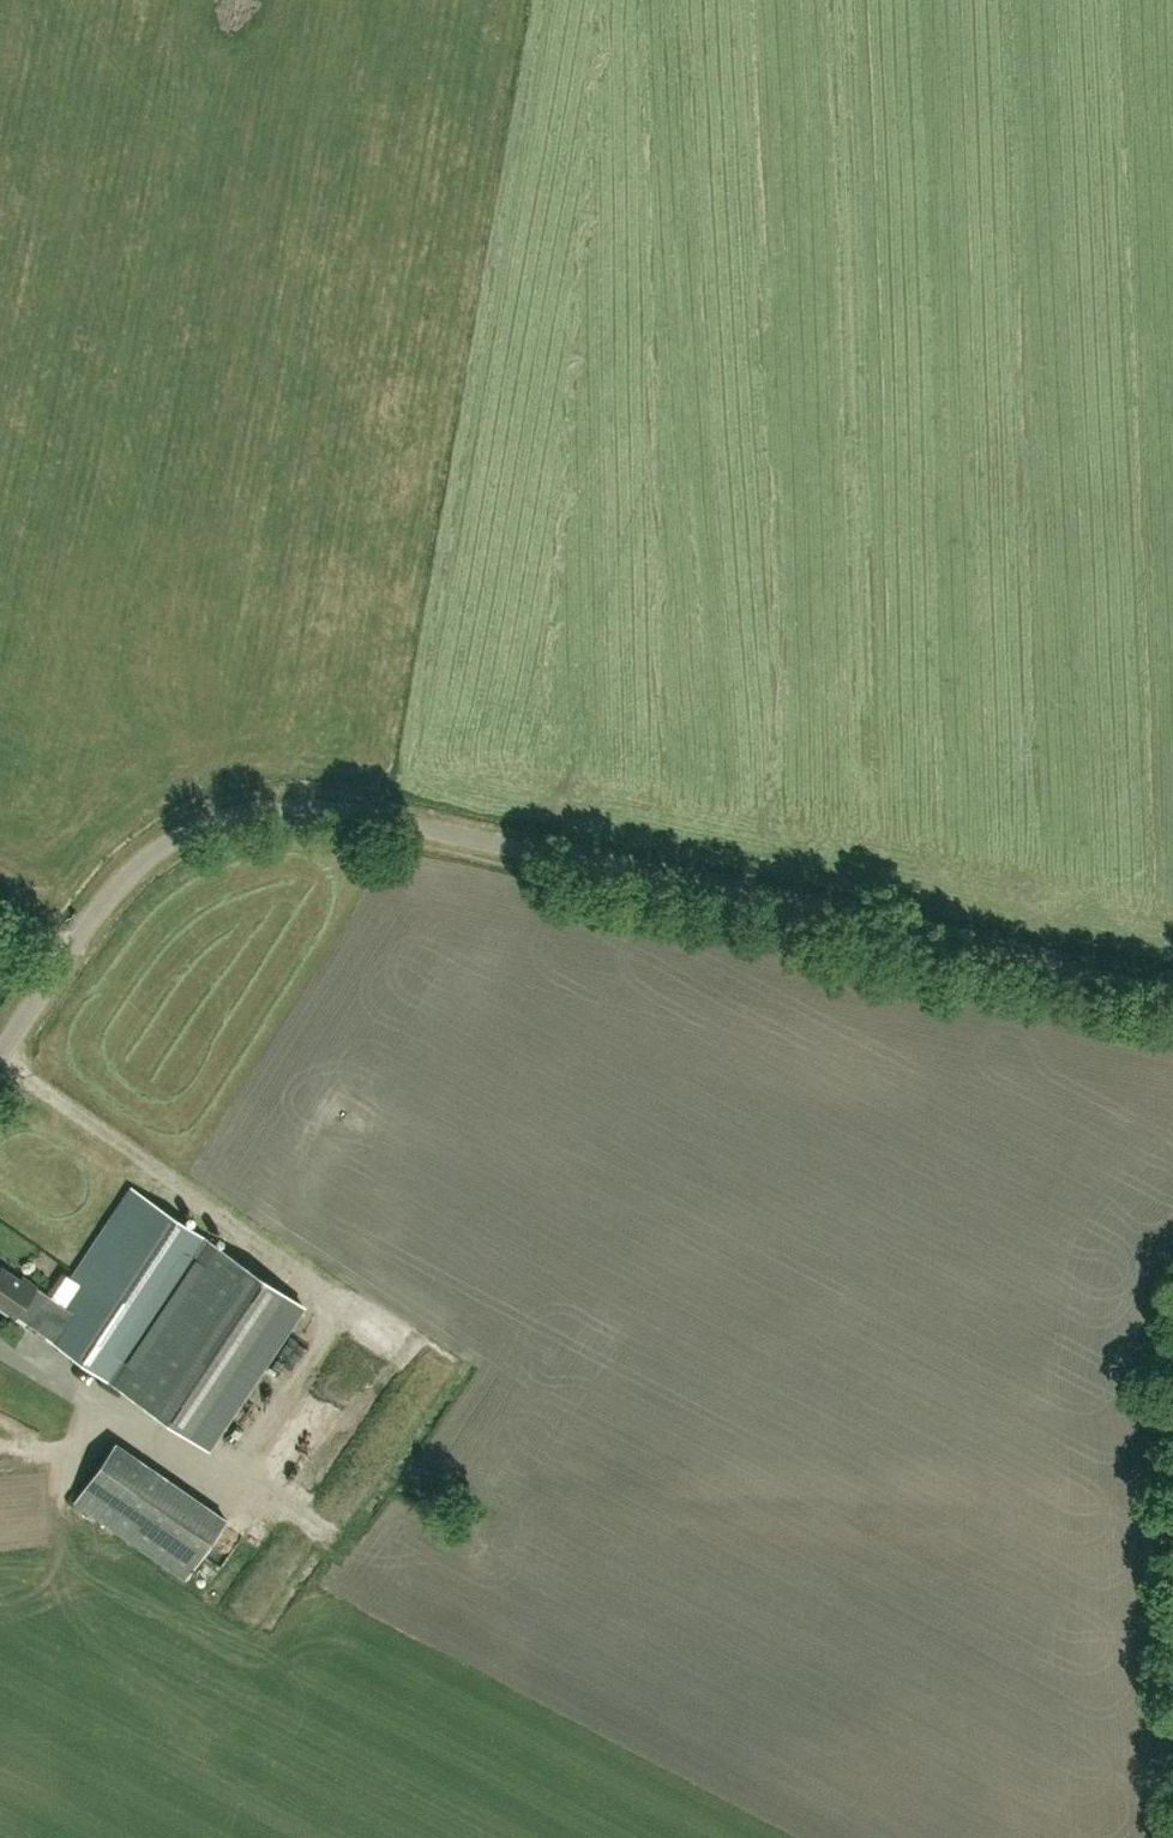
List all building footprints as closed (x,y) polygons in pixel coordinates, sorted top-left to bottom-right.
[(302,1299),(273,1280),(130,1186),(71,1275),(80,1281),(65,1305),(45,1334),(177,1423),(207,1443),(302,1299)] [(45,1334),(65,1305),(21,1275),(19,1278),(0,1266),(0,1304),(45,1334)] [(307,1349),(322,1330),(302,1314),(287,1333),(307,1349)] [(108,1444),(68,1502),(182,1580),(222,1522),(108,1444)]
